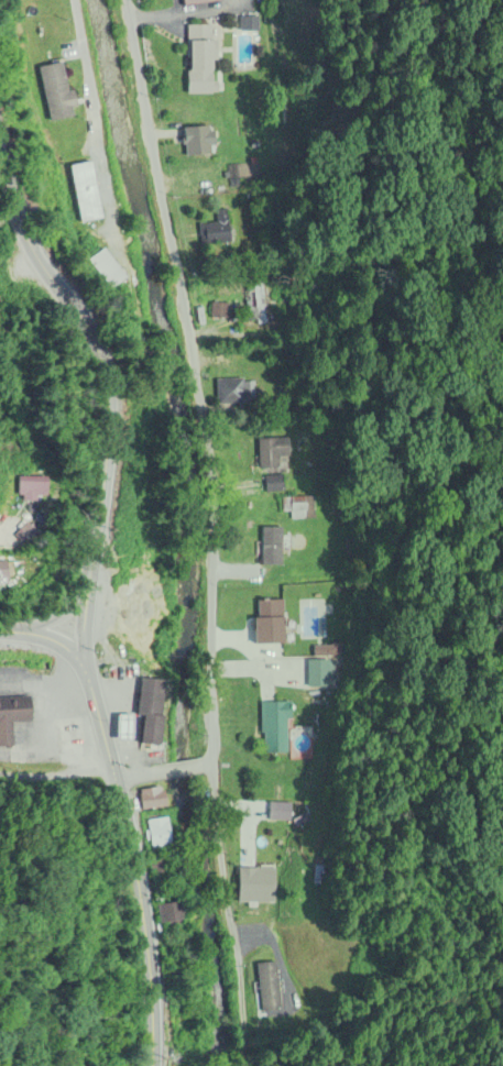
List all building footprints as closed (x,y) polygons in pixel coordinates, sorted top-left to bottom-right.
[(208,25),(208,39),(218,40),(216,69),(192,69),(193,39),(188,39),(188,24),(208,25)] [(62,59),(75,116),(51,121),(37,65),(62,59)] [(181,124),(210,124),(211,130),(216,130),(217,144),(211,145),(211,153),(186,154),(186,145),(182,145),(181,124)] [(95,160),(105,217),(80,221),(69,164),(95,160)] [(231,244),(231,211),(217,211),(217,223),(205,223),(205,244),(231,244)] [(87,262),(111,289),(126,277),(103,249),(87,262)] [(226,305),(209,303),(208,320),(225,322),(226,305)] [(245,403),(245,378),(214,378),(214,403),(245,403)] [(257,439),(257,469),(278,469),(278,456),(287,456),(287,439),(257,439)] [(264,492),(282,491),(282,476),(264,477),(264,492)] [(55,477),(27,477),(27,502),(55,502),(55,477)] [(261,528),(261,566),(282,566),(282,528),(261,528)] [(26,585),(26,562),(0,562),(0,585),(26,585)] [(285,601),(256,601),(256,645),(285,645),(285,601)] [(144,717),(143,745),(162,745),(164,681),(139,681),(138,717),(144,717)] [(14,749),(13,724),(30,723),(29,700),(0,701),(0,749),(14,749)] [(289,703),(261,703),(261,754),(289,754),(289,703)] [(121,739),(134,738),(134,722),(121,722),(121,739)] [(167,808),(165,788),(140,791),(142,810),(167,808)] [(289,821),(289,803),(268,803),(268,821),(289,821)] [(150,850),(171,846),(166,818),(145,821),(150,850)] [(282,841),(253,840),(252,864),(281,866),(282,841)] [(156,905),(158,928),(185,925),(183,902),(156,905)] [(257,965),(259,1017),(278,1016),(277,964),(257,965)]
